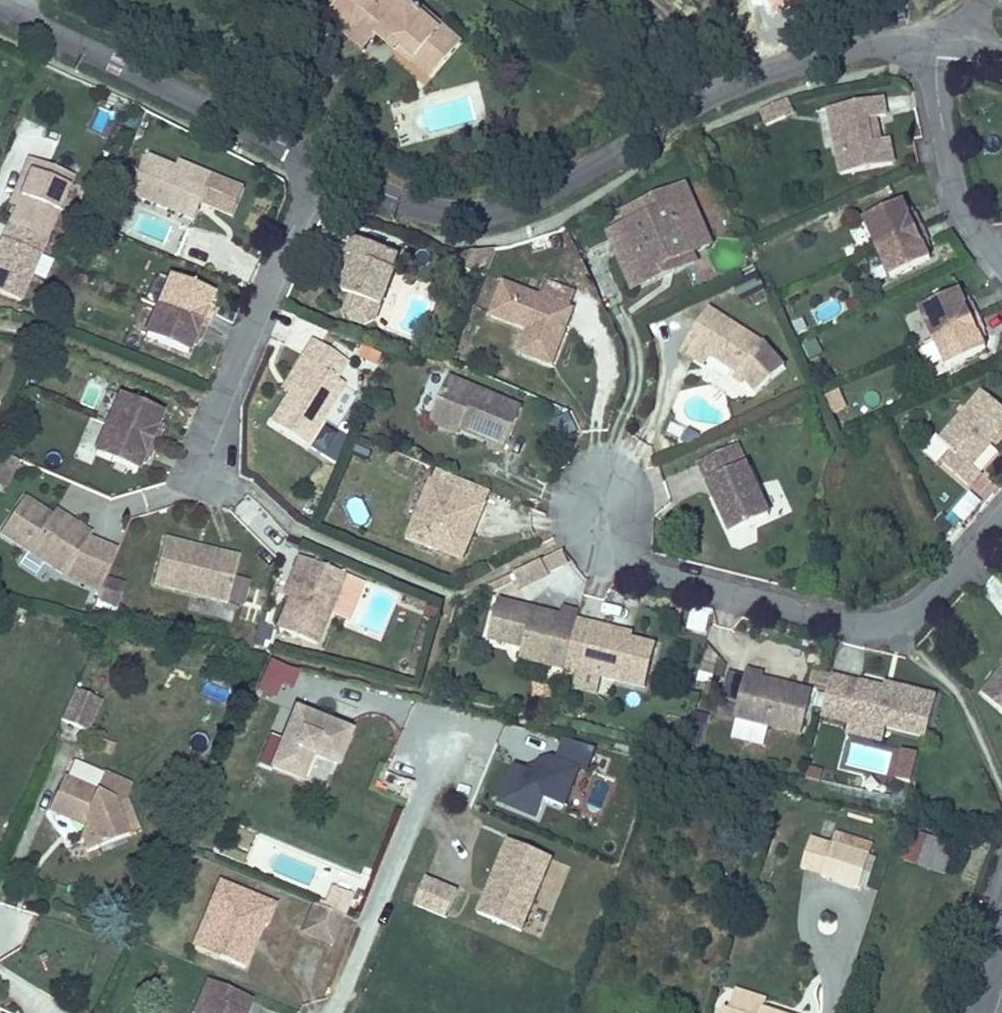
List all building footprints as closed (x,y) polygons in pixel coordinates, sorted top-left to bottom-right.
[(428,14),(416,4),(395,0),(338,0),(329,11),(350,29),(351,30),(355,25),(374,41),(378,36),(384,41),(386,39),(397,48),(398,49),(401,46),(415,58),(412,61),(431,78),(462,44),(443,27),(438,33),(430,26),(431,24),(428,14)] [(443,27),(428,14),(431,24),(430,26),(438,33),(443,27)] [(374,41),(355,25),(351,30),(350,29),(345,34),(364,52),(374,41)] [(415,58),(401,46),(398,49),(397,48),(386,39),(384,41),(410,64),(412,61),(415,58)] [(868,120),(876,118),(886,116),(883,98),(828,108),(841,174),(893,165),(888,139),(880,141),(873,142),(868,120)] [(794,114),(788,99),(780,102),(786,117),(794,114)] [(786,117),(780,102),(760,111),(766,125),(786,117)] [(876,118),(868,120),(873,142),(880,141),(876,118)] [(176,167),(147,155),(132,192),(179,212),(186,198),(202,205),(212,181),(176,167)] [(45,241),(73,177),(67,175),(29,158),(22,174),(29,177),(24,189),(16,207),(8,225),(45,241)] [(214,174),(179,160),(176,167),(212,181),(214,174)] [(24,189),(29,177),(22,174),(17,187),(9,204),(16,207),(24,189)] [(630,224),(690,198),(685,185),(625,212),(630,224)] [(196,219),(202,205),(186,198),(179,212),(196,219)] [(710,245),(690,198),(630,224),(610,232),(631,279),(691,253),(710,245)] [(904,202),(864,220),(877,249),(922,229),(915,215),(911,217),(908,211),(904,202)] [(877,249),(891,278),(931,260),(926,251),(923,245),(928,242),(922,229),(877,249)] [(355,240),(350,256),(356,259),(349,277),(344,293),(353,296),(348,309),(353,320),(365,324),(376,319),(394,271),(392,269),(397,254),(355,240)] [(635,289),(695,262),(691,253),(631,279),(635,289)] [(356,259),(350,256),(343,275),(349,277),(356,259)] [(762,289),(756,275),(738,283),(739,286),(744,297),(762,289)] [(186,354),(190,344),(193,338),(197,340),(209,312),(205,310),(208,304),(212,294),(171,277),(159,306),(146,336),(186,354)] [(784,291),(778,277),(764,283),(771,297),(784,291)] [(531,325),(529,329),(520,353),(553,365),(574,308),(569,307),(575,292),(547,281),(541,296),(504,282),(492,315),(523,327),(525,322),(531,325)] [(959,291),(919,309),(932,338),(977,318),(971,304),(966,306),(963,300),(959,291)] [(743,380),(744,381),(756,394),(784,368),(764,344),(708,308),(680,349),(703,364),(709,354),(736,372),(745,378),(743,380)] [(932,338),(946,368),(986,349),(982,340),(979,334),(983,332),(977,318),(932,338)] [(308,364),(289,394),(270,423),(306,445),(344,384),(336,379),(347,361),(313,340),(301,360),(308,364)] [(379,353),(365,348),(361,357),(375,363),(379,353)] [(289,394),(308,364),(301,360),(282,390),(289,394)] [(736,372),(732,378),(742,384),(744,381),(743,380),(745,378),(736,372)] [(432,415),(461,428),(490,440),(487,446),(503,453),(522,407),(449,376),(432,415)] [(969,486),(981,473),(972,466),(1001,431),(1001,409),(982,391),(940,440),(952,451),(942,463),(969,486)] [(842,406),(836,392),(825,396),(827,400),(832,410),(833,409),(842,406)] [(136,472),(141,462),(143,457),(148,458),(160,430),(155,429),(158,423),(162,413),(121,396),(109,425),(96,455),(136,472)] [(461,428),(432,415),(429,421),(459,434),(461,428)] [(557,437),(575,434),(573,417),(554,420),(557,437)] [(367,459),(374,442),(358,436),(351,453),(367,459)] [(699,462),(717,502),(722,500),(725,506),(720,509),(731,534),(770,517),(737,445),(699,462)] [(478,520),(485,504),(432,482),(409,536),(462,558),(473,534),(469,527),(473,518),(478,520)] [(964,524),(982,506),(971,495),(953,513),(964,524)] [(52,516),(24,497),(1,533),(64,576),(92,534),(78,525),(74,530),(52,516)] [(78,525),(55,510),(52,516),(74,530),(78,525)] [(473,534),(478,520),(473,518),(469,527),(473,534)] [(228,602),(239,557),(222,553),(221,559),(195,552),(196,547),(165,539),(154,584),(228,602)] [(222,553),(196,547),(195,552),(221,559),(222,553)] [(317,645),(345,575),(301,556),(294,572),(299,575),(290,597),(278,629),(317,645)] [(290,597),(299,575),(294,572),(285,594),(290,597)] [(493,592),(518,580),(515,575),(490,586),(493,592)] [(104,581),(97,598),(116,606),(124,590),(104,581)] [(556,640),(572,644),(580,613),(563,608),(561,616),(534,609),(533,613),(527,611),(528,608),(498,600),(488,639),(523,648),(520,659),(549,665),(556,640)] [(707,635),(711,614),(692,611),(688,631),(707,635)] [(645,688),(656,645),(631,639),(607,633),(609,627),(592,623),(580,672),(614,680),(645,688)] [(632,633),(609,627),(607,633),(631,639),(632,633)] [(258,689),(272,696),(285,667),(271,660),(258,689)] [(802,734),(813,691),(788,685),(787,691),(781,689),(783,683),(763,678),(764,673),(747,669),(735,717),(802,734)] [(610,697),(614,680),(580,672),(575,689),(610,697)] [(985,693),(1001,708),(1001,673),(985,693)] [(924,737),(935,696),(905,688),(903,693),(885,688),(832,675),(822,716),(850,723),(852,718),(886,727),(924,737)] [(903,693),(905,688),(886,683),(885,688),(903,693)] [(75,689),(61,720),(87,732),(100,700),(75,689)] [(350,732),(296,710),(272,768),(302,780),(312,754),(337,765),(350,732)] [(703,733),(707,716),(693,712),(688,730),(703,733)] [(882,741),(886,727),(852,718),(850,723),(848,733),(882,741)] [(700,745),(703,733),(688,730),(685,741),(700,745)] [(850,744),(847,767),(889,773),(892,749),(850,744)] [(526,770),(514,765),(499,805),(539,820),(547,801),(567,809),(575,789),(582,770),(551,758),(526,770)] [(49,810),(69,819),(73,812),(84,817),(87,826),(87,827),(82,838),(88,852),(128,837),(128,836),(115,805),(126,800),(132,785),(104,773),(96,791),(64,777),(49,810)] [(902,797),(906,779),(891,775),(887,794),(902,797)] [(115,805),(128,836),(138,832),(126,800),(115,805)] [(69,819),(87,827),(87,826),(84,817),(73,812),(69,819)] [(838,833),(834,843),(867,853),(870,844),(838,833)] [(509,837),(476,910),(522,930),(554,857),(509,837)] [(946,875),(955,848),(926,838),(917,866),(946,875)] [(867,853),(834,843),(832,842),(822,875),(859,887),(859,886),(866,888),(876,857),(869,855),(870,854),(867,853)] [(413,906),(447,919),(459,889),(424,876),(413,906)] [(249,933),(258,937),(262,925),(266,926),(275,905),(220,882),(196,940),(222,950),(219,958),(244,968),(252,951),(243,948),(249,933)] [(332,887),(323,908),(343,916),(346,909),(353,912),(357,903),(350,900),(352,895),(332,887)] [(314,904),(303,932),(332,943),(343,916),(323,908),(314,904)] [(243,948),(252,951),(258,937),(249,933),(243,948)] [(222,950),(196,940),(193,947),(219,958),(222,950)] [(251,998),(207,980),(196,1007),(213,1012),(245,1012),(251,998)] [(732,1011),(739,1012),(761,1012),(763,1008),(765,1000),(738,991),(732,1011)]
